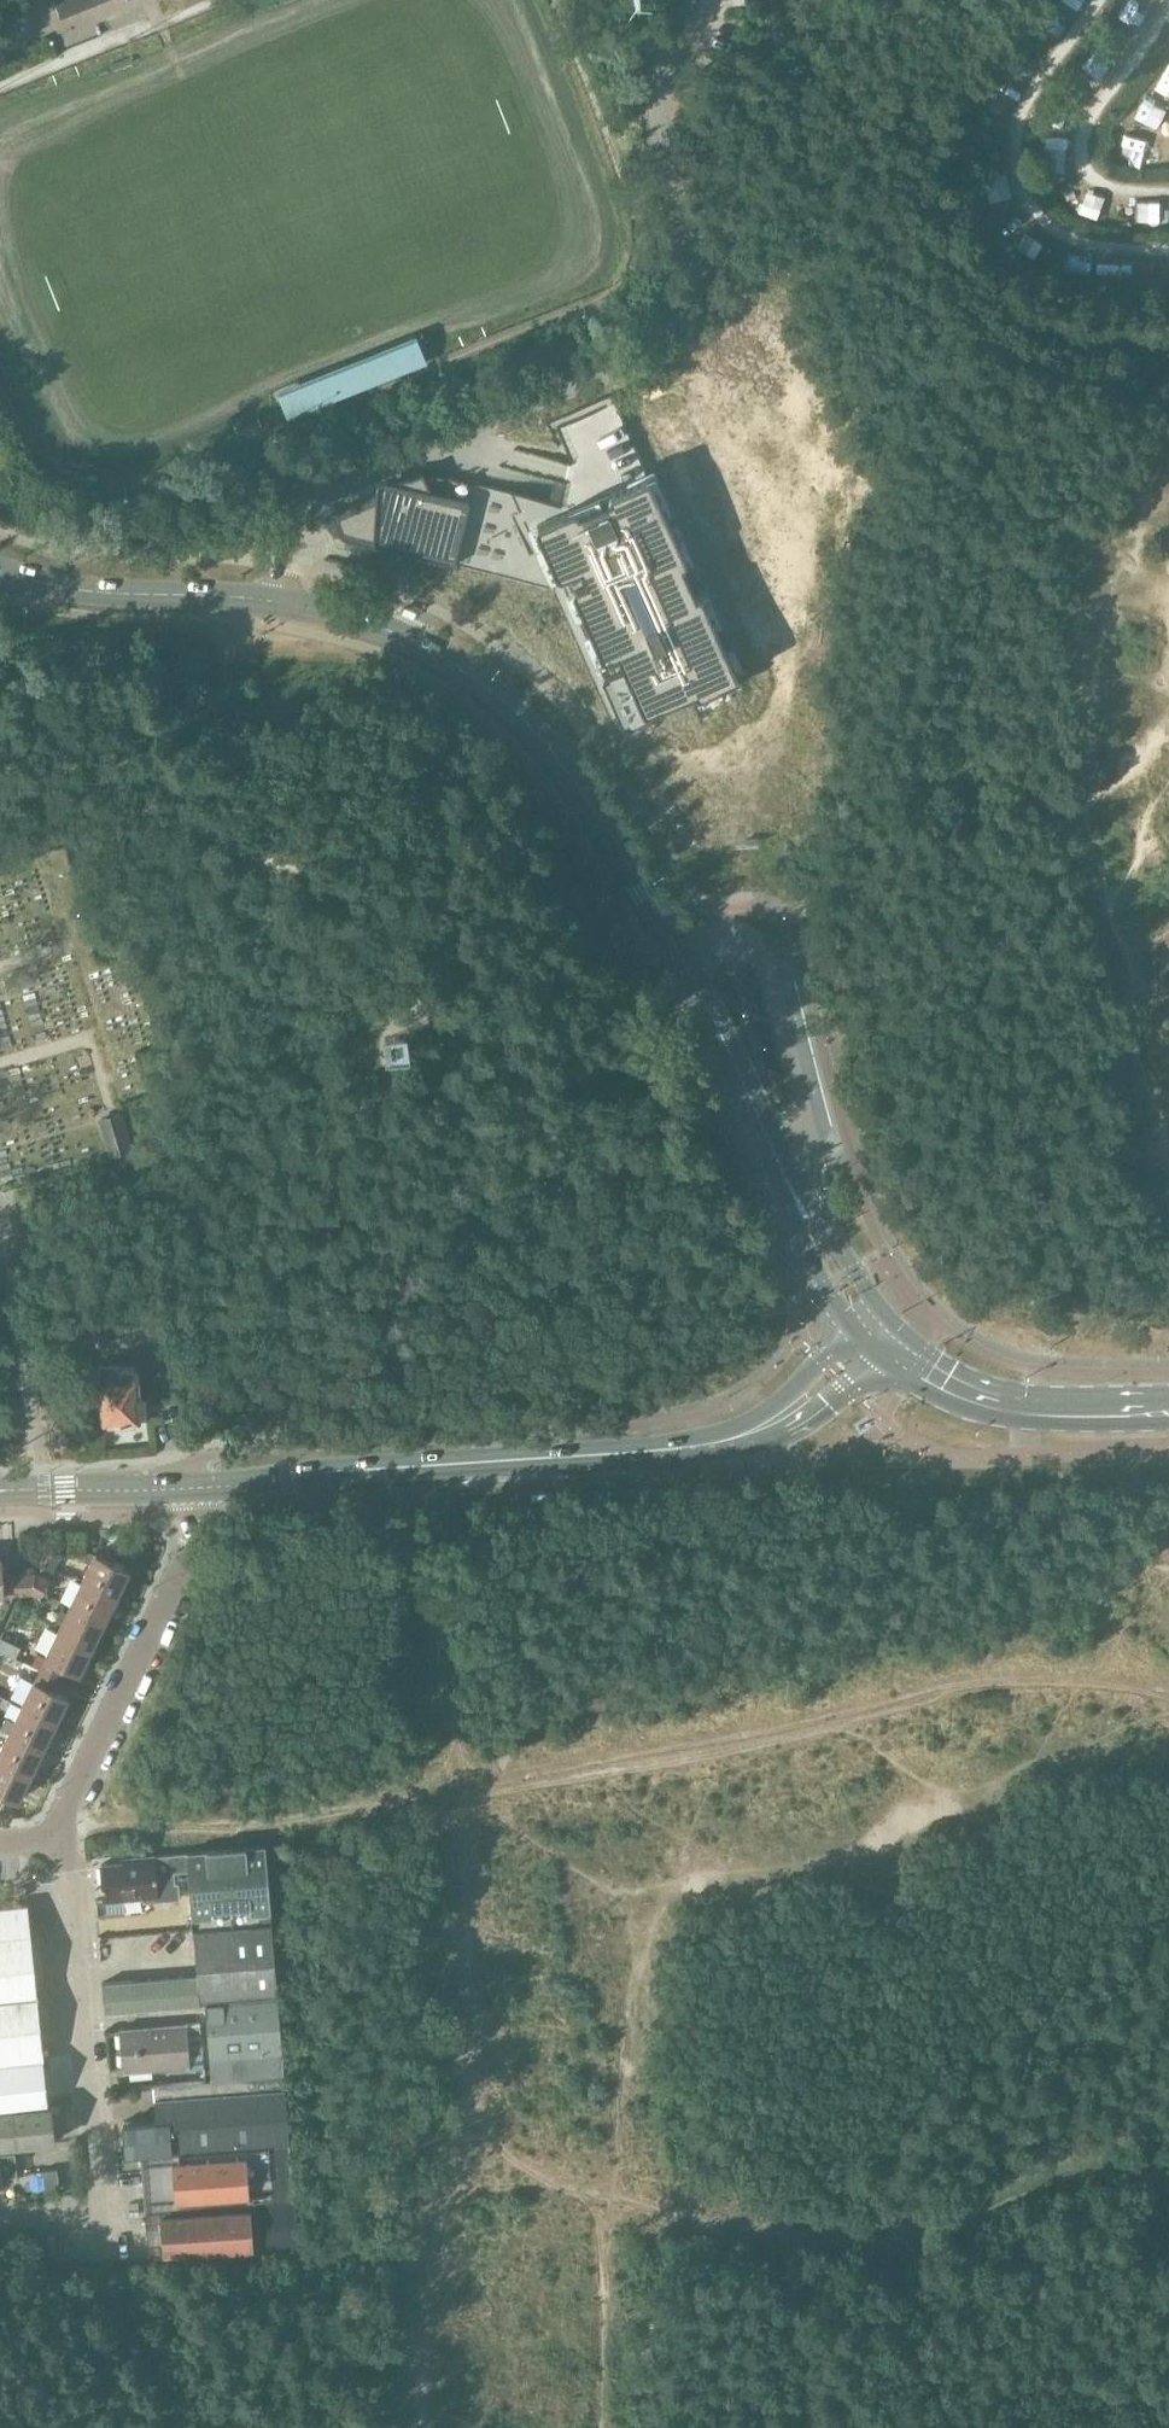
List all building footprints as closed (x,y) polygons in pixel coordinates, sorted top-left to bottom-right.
[(60,19),(104,2),(103,0),(53,0),(60,19)] [(375,493),(331,513),(331,514),(340,534),(341,536),(342,538),(344,539),(345,539),(376,547),(378,548),(395,552),(404,554),(422,559),(430,561),(447,565),(454,567),(454,566),(553,592),(554,591),(616,732),(624,727),(628,727),(634,724),(651,717),(656,715),(661,712),(662,712),(663,711),(663,710),(664,709),(664,708),(664,707),(663,706),(665,705),(687,695),(688,695),(690,699),(696,697),(698,696),(738,678),(738,677),(736,673),(726,651),(716,627),(700,591),(683,554),(671,526),(664,512),(652,484),(649,478),(615,401),(605,405),(555,427),(569,459),(558,504),(427,470),(422,473),(412,477),(397,484),(387,488),(388,489),(377,494),(376,493),(375,493)] [(101,1121),(111,1156),(130,1151),(120,1115),(101,1121)] [(136,1363),(99,1365),(102,1424),(139,1423),(138,1415),(144,1415),(143,1398),(137,1398),(136,1363)] [(96,1554),(83,1580),(117,1596),(129,1570),(96,1554)] [(45,1570),(56,1575),(65,1558),(50,1558),(45,1570)] [(19,1594),(30,1593),(35,1573),(18,1574),(19,1594)] [(48,1580),(35,1573),(30,1593),(39,1598),(48,1580)] [(18,1574),(2,1575),(2,1595),(19,1594),(18,1574)] [(83,1580),(71,1605),(104,1622),(117,1596),(83,1580)] [(71,1605),(59,1631),(92,1647),(104,1622),(71,1605)] [(59,1631),(46,1657),(39,1672),(55,1680),(63,1665),(80,1673),(92,1647),(59,1631)] [(21,1647),(1,1638),(0,1639),(0,1652),(16,1659),(21,1647)] [(34,1681),(21,1707),(55,1723),(68,1697),(51,1689),(55,1680),(39,1672),(34,1681)] [(21,1707),(9,1733),(43,1749),(55,1723),(21,1707)] [(0,1751),(0,1759),(30,1774),(43,1749),(9,1733),(0,1751)] [(18,1800),(30,1774),(0,1759),(0,1792),(18,1800)] [(131,1863),(101,1865),(104,1901),(105,1915),(124,1914),(123,1899),(144,1897),(144,1902),(179,1899),(178,1883),(174,1883),(173,1872),(189,1871),(193,1920),(191,1919),(192,1931),(193,1931),(270,1925),(264,1847),(188,1854),(131,1859),(131,1863)] [(44,2060),(28,1906),(0,1908),(0,2064),(44,2060)] [(197,1975),(102,1984),(104,2012),(204,2004),(276,1997),(276,1993),(273,1961),(271,1925),(270,1925),(193,1931),(196,1967),(197,1975)] [(276,1997),(204,2004),(207,2031),(209,2059),(211,2081),(283,2075),(281,2052),(279,2026),(276,1997)] [(185,2025),(120,2030),(124,2071),(179,2066),(203,2064),(200,2024),(185,2025)] [(48,2108),(44,2060),(0,2064),(0,2113),(48,2108)] [(139,2154),(139,2155),(289,2143),(283,2075),(211,2081),(205,2081),(181,2083),(154,2085),(154,2099),(156,2122),(123,2124),(125,2155),(139,2154)] [(48,2108),(0,2113),(0,2147),(55,2142),(52,2108),(48,2108)] [(139,2155),(144,2212),(293,2200),(289,2143),(139,2155)] [(1,2177),(16,2175),(14,2155),(0,2156),(0,2188),(2,2188),(1,2177)] [(293,2200),(144,2212),(147,2259),(297,2247),(293,2200)]
